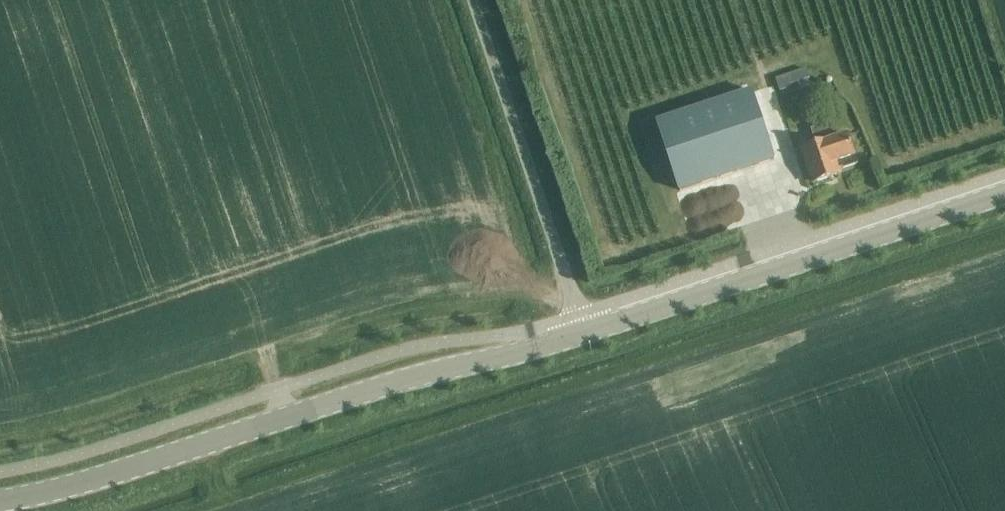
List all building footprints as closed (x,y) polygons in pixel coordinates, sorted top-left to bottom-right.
[(776,79),(780,91),(790,89),(787,76),(776,79)] [(657,122),(679,191),(775,160),(752,90),(657,122)] [(856,163),(846,133),(832,138),(828,126),(823,127),(822,123),(809,127),(814,144),(800,148),(810,181),(838,172),(836,169),(856,163)]
